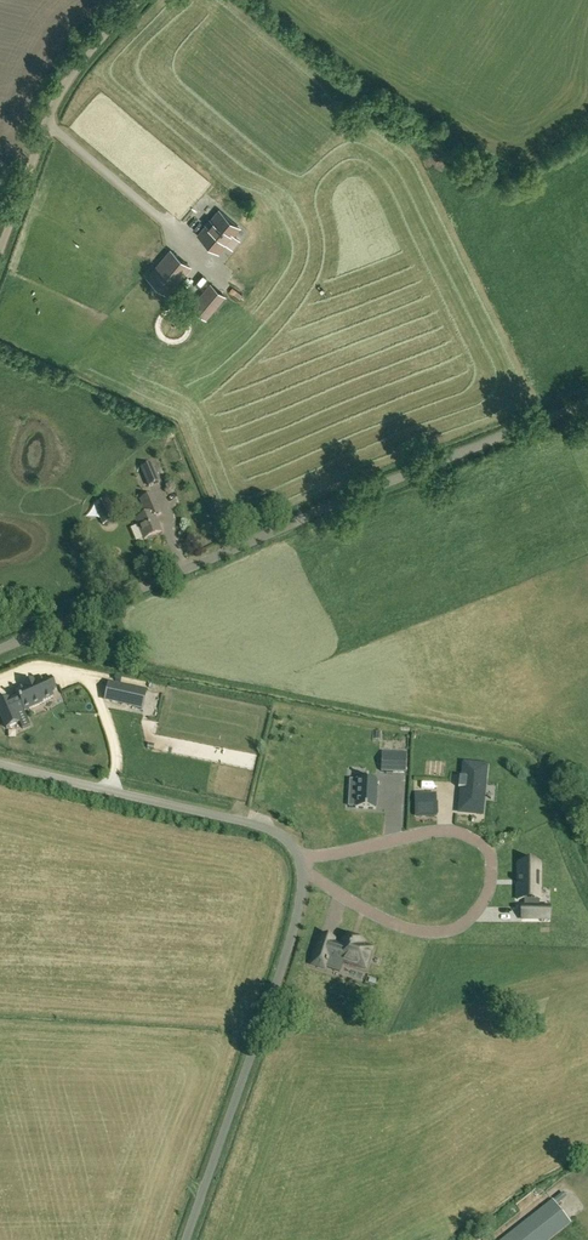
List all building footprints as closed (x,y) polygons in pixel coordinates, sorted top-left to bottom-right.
[(219,210),(198,235),(218,253),(239,228),(219,210)] [(147,277),(167,294),(190,267),(170,250),(147,277)] [(210,284),(191,306),(206,319),(225,296),(210,284)] [(149,487),(159,482),(152,464),(141,469),(149,487)] [(144,539),(161,532),(155,516),(161,514),(153,495),(141,500),(147,515),(136,520),(144,539)] [(103,525),(117,518),(107,498),(93,505),(103,525)] [(52,677),(46,680),(46,679),(35,684),(33,680),(23,685),(24,687),(15,691),(17,695),(10,699),(9,697),(0,701),(0,714),(6,728),(20,722),(16,713),(24,710),(24,711),(43,702),(42,701),(53,696),(51,690),(56,687),(52,677)] [(382,755),(381,771),(393,772),(394,756),(382,755)] [(464,804),(463,812),(481,814),(481,813),(478,812),(479,805),(482,806),(486,766),(465,764),(463,777),(459,777),(459,778),(461,778),(461,787),(458,787),(458,788),(462,788),(461,804),(464,804)] [(376,809),(377,780),(357,779),(356,808),(376,809)] [(522,907),(522,919),(539,919),(539,900),(540,900),(540,864),(519,864),(519,879),(518,879),(518,880),(519,880),(519,883),(518,883),(518,884),(519,884),(519,885),(518,885),(518,900),(524,900),(524,907),(522,907)] [(415,916),(410,922),(418,928),(423,923),(415,916)] [(315,952),(311,964),(325,969),(329,957),(365,969),(372,948),(363,945),(364,942),(348,937),(346,941),(342,939),(340,945),(333,942),(330,951),(318,947),(316,952),(315,952)] [(570,1223),(552,1200),(502,1239),(549,1239),(570,1223)]
